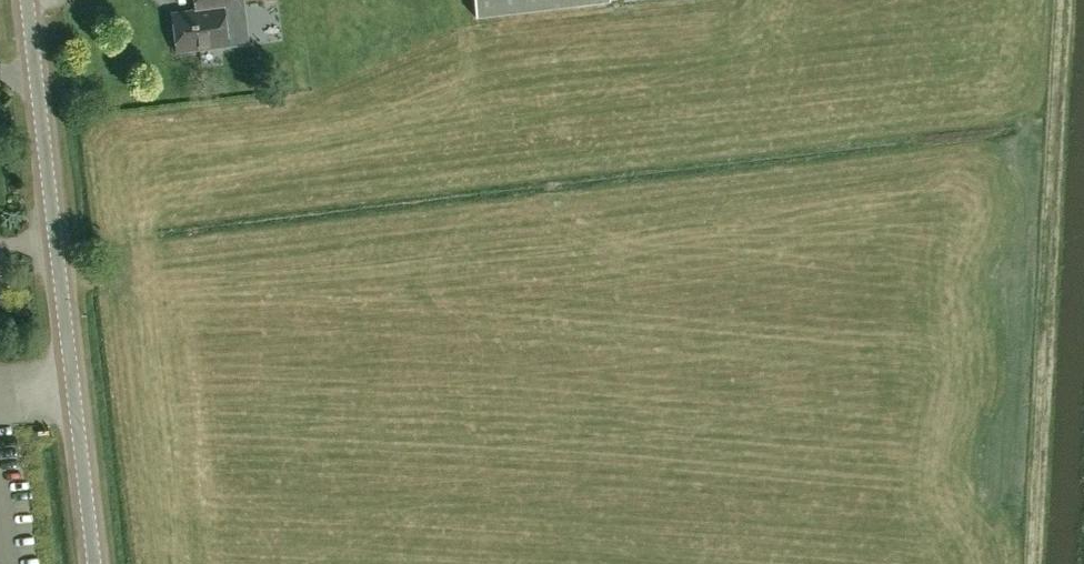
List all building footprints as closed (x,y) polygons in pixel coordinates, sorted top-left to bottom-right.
[(227,46),(222,8),(234,6),(233,0),(194,0),(196,9),(171,12),(176,52),(227,46)] [(610,0),(475,0),(477,17),(610,0)]
